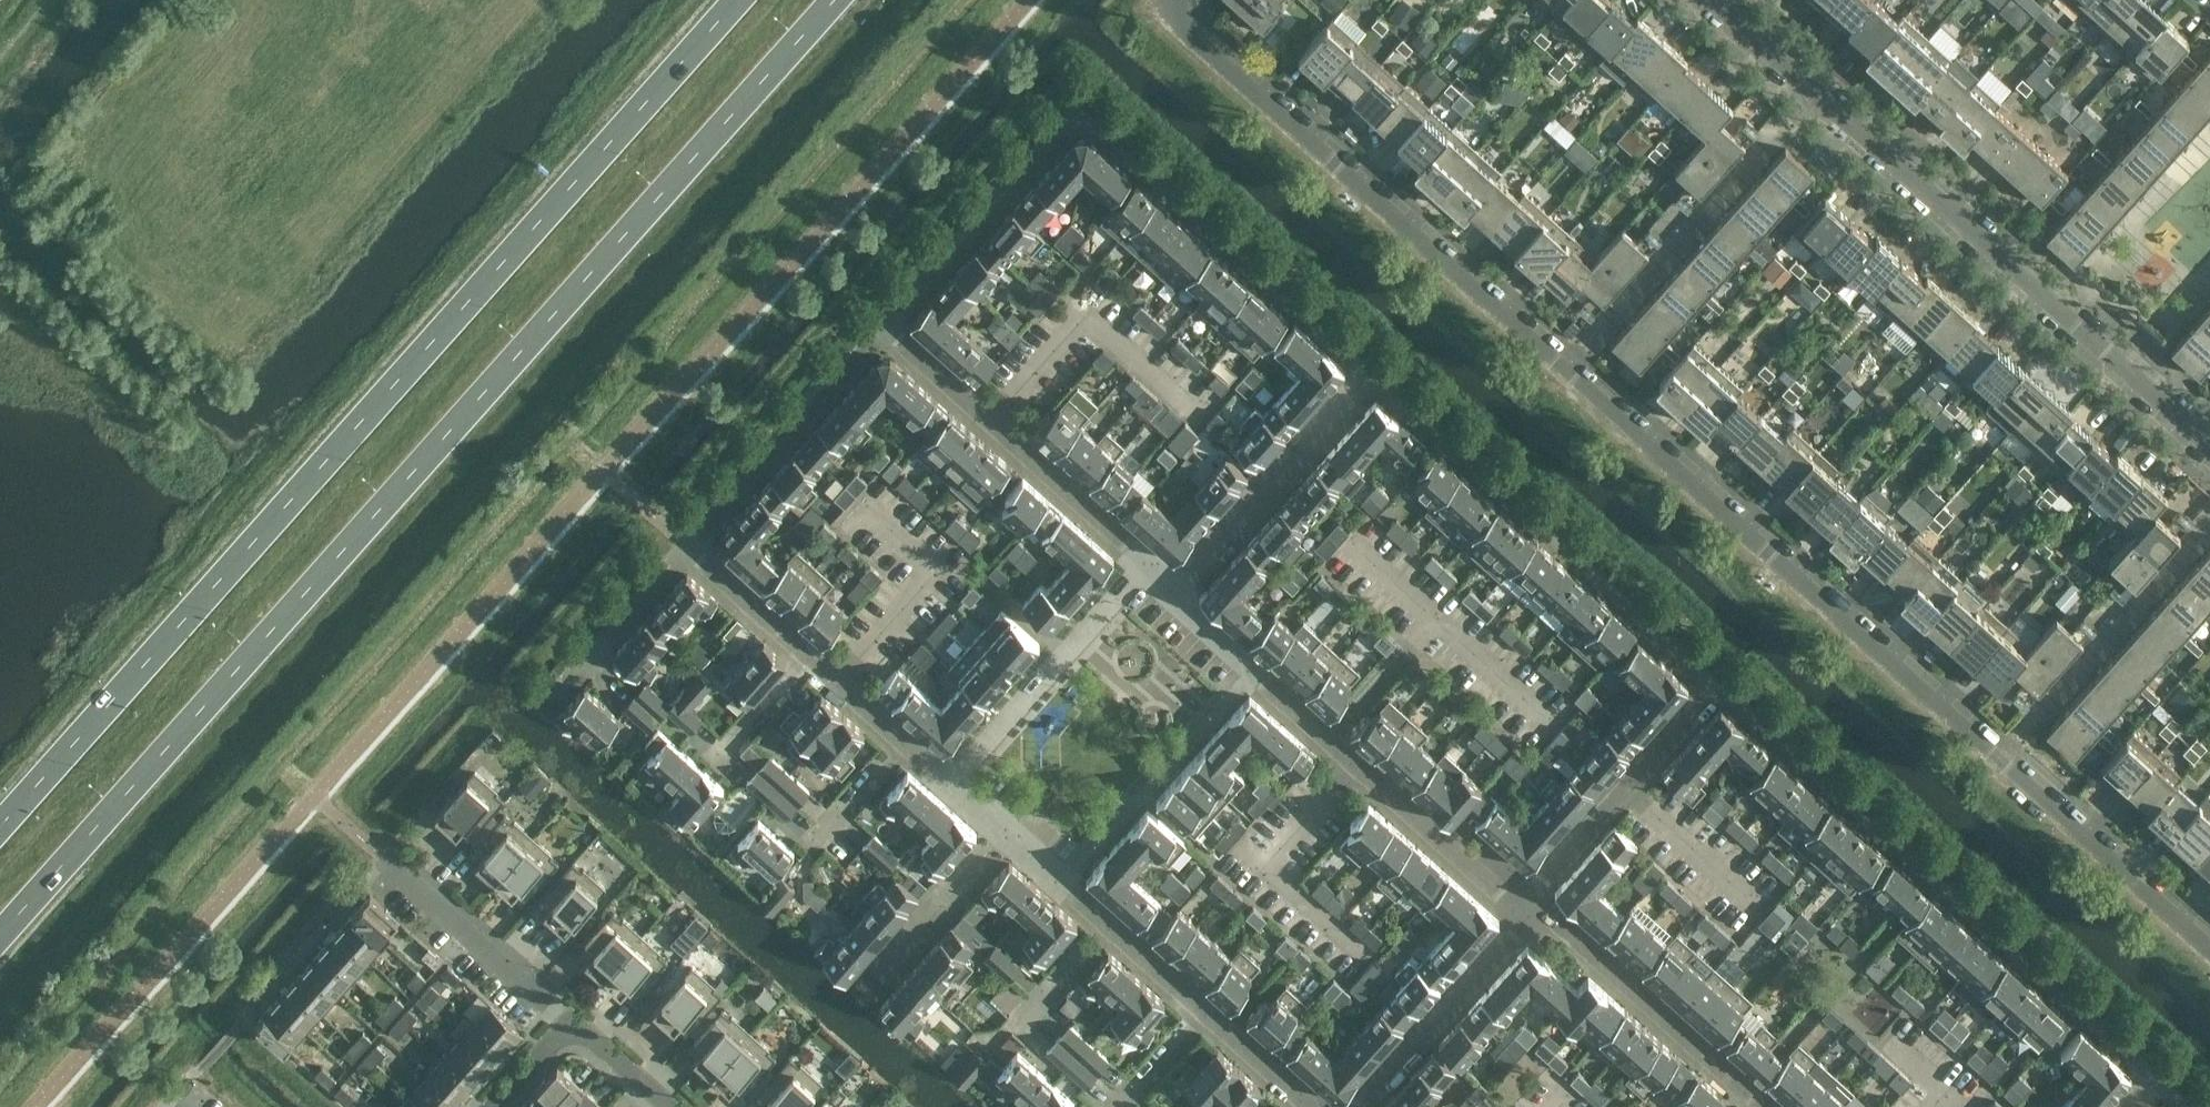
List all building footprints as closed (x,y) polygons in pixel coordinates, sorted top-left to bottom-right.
[(1245,12),(1241,17),(1256,31),(1283,0),(1231,0),(1245,12)] [(1392,14),(1410,23),(1419,3),(1412,0),(1399,0),(1392,14)] [(1556,13),(1568,0),(1541,0),(1556,13)] [(1556,13),(1580,35),(1611,0),(1568,0),(1556,13)] [(1612,0),(1611,0),(1580,35),(1581,36),(1587,29),(1610,50),(1639,18),(1638,17),(1635,21),(1612,0)] [(1824,7),(1848,29),(1874,0),(1830,0),(1824,7)] [(1848,29),(1871,50),(1868,53),(1869,54),(1904,15),(1903,14),(1897,21),(1875,1),(1876,0),(1874,0),(1848,29)] [(2020,25),(2043,1),(2042,0),(2003,0),(1998,5),(2020,25)] [(2080,12),(2091,0),(2066,0),(2080,12)] [(2080,12),(2104,34),(2135,0),(2091,0),(2080,12)] [(2144,0),(2135,0),(2104,34),(2128,56),(2163,17),(2144,0)] [(1344,6),(1335,14),(1356,38),(1366,29),(1344,6)] [(2053,19),(2042,9),(2036,16),(2046,26),(2053,19)] [(1904,15),(1869,54),(1893,75),(1928,37),(1904,15)] [(1323,78),(1324,79),(1358,40),(1357,39),(1356,41),(1333,20),(1335,19),(1333,17),(1299,56),(1300,58),(1302,56),(1324,76),(1323,78)] [(1389,26),(1379,17),(1372,24),(1383,34),(1389,26)] [(2163,17),(2128,56),(2153,78),(2188,39),(2163,17)] [(1639,18),(1610,50),(1634,72),(1663,40),(1639,18)] [(1412,41),(1429,51),(1439,34),(1422,24),(1412,41)] [(1551,40),(1541,30),(1535,37),(1546,46),(1551,40)] [(1928,37),(1893,75),(1917,97),(1952,58),(1928,37)] [(1413,48),(1403,39),(1396,46),(1407,55),(1413,48)] [(1358,40),(1324,79),(1326,78),(1349,98),(1381,63),(1358,42),(1359,40),(1358,40)] [(1652,100),(1658,93),(1687,61),(1663,40),(1634,72),(1628,79),(1652,100)] [(2198,62),(2184,50),(2179,55),(2193,68),(2198,62)] [(1565,52),(1558,59),(1569,69),(1576,61),(1565,52)] [(2198,67),(2209,78),(2209,54),(2198,67)] [(1952,58),(1917,97),(1941,118),(1976,80),(1975,79),(1970,86),(1947,66),(1953,59),(1952,58)] [(1560,79),(1569,69),(1558,59),(1549,70),(1560,79)] [(1688,62),(1687,61),(1658,93),(1682,115),(1708,86),(1685,65),(1688,62)] [(1381,63),(1349,98),(1373,120),(1405,85),(1381,63)] [(1417,80),(1433,95),(1448,79),(1432,64),(1417,80)] [(1977,79),(1997,96),(2009,82),(1989,65),(1977,79)] [(2198,67),(2176,92),(2205,117),(2209,111),(2209,78),(2198,67)] [(1452,82),(1451,82),(1462,91),(1469,84),(1458,74),(1452,82)] [(1506,77),(1501,94),(1525,101),(1530,83),(1506,77)] [(2032,87),(2021,77),(2015,85),(2025,94),(2032,87)] [(1966,141),(2001,102),(1976,80),(1941,118),(1965,140),(1966,141)] [(1462,91),(1451,82),(1450,83),(1445,89),(1455,99),(1461,92),(1462,91)] [(1398,142),(1429,106),(1405,85),(1373,120),(1398,142)] [(1708,86),(1682,115),(1706,136),(1675,171),(1732,108),(1708,86)] [(2055,88),(2046,98),(2056,108),(2066,98),(2055,88)] [(2205,117),(2176,92),(2154,116),(2183,141),(2205,117)] [(2050,116),(2056,108),(2046,98),(2039,106),(2050,116)] [(2155,111),(2140,98),(2135,104),(2150,116),(2155,111)] [(1993,159),(2019,130),(1995,109),(2001,102),(1966,141),(1967,141),(1970,138),(1993,159)] [(1429,106),(1398,142),(1421,163),(1418,166),(1419,167),(1453,128),(1429,106)] [(1732,108),(1675,171),(1689,184),(1680,194),(1691,204),(1755,134),(1743,123),(1734,134),(1721,122),(1733,109),(1732,108)] [(2081,110),(2075,118),(2097,136),(2104,127),(2081,110)] [(1568,143),(1577,134),(1555,112),(1546,122),(1568,143)] [(2183,141),(2154,116),(2133,140),(2161,166),(2183,141)] [(2080,130),(2069,121),(2063,128),(2074,137),(2080,130)] [(1641,134),(1631,124),(1624,132),(1635,141),(1641,134)] [(1453,128),(1419,167),(1443,188),(1478,150),(1453,128)] [(2019,130),(1993,159),(2017,181),(2043,152),(2019,130)] [(1586,167),(1598,155),(1578,135),(1567,147),(1586,167)] [(1662,138),(1655,146),(1665,155),(1672,148),(1662,138)] [(1076,140),(1062,156),(1084,176),(1112,201),(1132,179),(1087,139),(1076,140)] [(2161,166),(2133,140),(2111,164),(2140,190),(2161,166)] [(1659,163),(1665,155),(1655,146),(1648,153),(1659,163)] [(2111,159),(2097,146),(2092,152),(2106,165),(2111,159)] [(1786,148),(1764,172),(1792,198),(1814,173),(1786,148)] [(1478,150),(1443,188),(1467,210),(1502,171),(1478,150)] [(2043,152),(2017,181),(2042,203),(2067,174),(2043,152)] [(1062,156),(1013,210),(1035,230),(1084,176),(1062,156)] [(2140,190),(2111,164),(2089,188),(2118,214),(2140,190)] [(1502,171),(1467,210),(1491,232),(1526,193),(1525,192),(1519,199),(1497,179),(1503,172),(1502,171)] [(1792,198),(1764,172),(1742,197),(1771,222),(1792,198)] [(1121,239),(1130,229),(1155,200),(1136,183),(1101,221),(1121,239)] [(2118,214),(2089,188),(2068,212),(2096,238),(2118,214)] [(1526,193),(1491,232),(1515,253),(1550,215),(1526,193)] [(2068,207),(2054,195),(2049,200),(2063,213),(2068,207)] [(1771,222),(1742,197),(1720,221),(1749,246),(1771,222)] [(1803,203),(1796,197),(1791,202),(1798,209),(1803,203)] [(1850,220),(1825,197),(1793,233),(1818,255),(1850,220)] [(1155,200),(1121,239),(1140,256),(1149,246),(1174,217),(1155,200)] [(1803,203),(1798,209),(1806,215),(1811,210),(1803,203)] [(1013,210),(984,242),(1006,262),(1022,245),(1031,253),(1044,238),(1035,230),(1013,210)] [(2096,238),(2068,212),(2045,237),(2074,263),(2096,238)] [(1550,215),(1515,253),(1516,254),(1518,252),(1540,272),(1538,274),(1539,275),(1574,236),(1573,235),(1572,237),(1549,217),(1551,215),(1550,215)] [(1174,217),(1149,246),(1140,256),(1159,273),(1193,234),(1174,217)] [(1873,240),(1850,220),(1818,255),(1819,256),(1825,249),(1848,270),(1877,238),(1876,237),(1873,240)] [(1072,221),(1063,231),(1076,243),(1085,233),(1072,221)] [(1749,246),(1720,221),(1699,245),(1727,271),(1749,246)] [(1574,236),(1539,275),(1540,276),(1543,272),(1566,293),(1623,230),(1623,229),(1598,257),(1574,236)] [(1623,230),(1566,293),(1567,294),(1579,280),(1592,292),(1583,302),(1595,313),(1658,242),(1646,231),(1637,242),(1623,230)] [(1063,231),(1054,241),(1067,253),(1076,243),(1063,231)] [(1193,234),(1159,273),(1177,289),(1186,279),(1212,251),(1193,234)] [(1877,238),(1848,270),(1871,291),(1866,297),(1867,298),(1901,260),(1877,238)] [(984,242),(955,275),(978,295),(1006,262),(984,242)] [(1727,271),(1699,245),(1677,269),(1706,295),(1727,271)] [(1760,251),(1753,245),(1748,251),(1755,257),(1760,251)] [(1070,255),(1082,266),(1083,267),(1091,258),(1078,247),(1070,255)] [(1212,251),(1186,279),(1205,296),(1231,268),(1212,251)] [(1760,251),(1755,257),(1762,263),(1767,258),(1760,251)] [(1806,269),(1796,260),(1789,267),(1800,276),(1806,269)] [(1924,280),(1901,260),(1867,298),(1867,299),(1870,296),(1894,317),(1928,278),(1927,277),(1924,280)] [(1231,268),(1205,296),(1196,306),(1215,323),(1250,285),(1231,268)] [(1706,295),(1677,269),(1655,293),(1684,319),(1706,295)] [(1095,280),(1108,291),(1116,282),(1103,271),(1095,280)] [(911,324),(933,344),(953,321),(953,322),(978,295),(955,275),(911,324)] [(1928,278),(1894,317),(1918,338),(1953,300),(1928,278)] [(1051,279),(1039,292),(1050,302),(1062,289),(1051,279)] [(1830,291),(1820,281),(1813,288),(1824,298),(1830,291)] [(1128,294),(1116,282),(1108,291),(1120,302),(1128,294)] [(1250,285),(1215,323),(1234,340),(1268,302),(1250,285)] [(1039,315),(1050,302),(1039,292),(1028,305),(1039,315)] [(1684,319),(1655,293),(1634,317),(1662,343),(1684,319)] [(1717,300),(1710,293),(1705,299),(1712,305),(1717,300)] [(1717,300),(1712,305),(1719,312),(1724,306),(1717,300)] [(1977,321),(1953,300),(1918,338),(1919,339),(1925,332),(1948,353),(1977,321)] [(1268,302),(1234,340),(1254,358),(1288,319),(1268,302)] [(1133,313),(1146,325),(1153,316),(1141,305),(1133,313)] [(2193,325),(2209,340),(2209,306),(2193,325)] [(1166,327),(1153,316),(1146,325),(1158,336),(1166,327)] [(1662,343),(1634,317),(1611,342),(1640,368),(1662,343)] [(1002,339),(1013,326),(1004,319),(993,331),(1002,339)] [(998,362),(953,322),(953,321),(933,344),(978,384),(998,362)] [(1977,322),(1977,321),(1948,353),(1972,375),(1998,346),(1974,325),(1977,322)] [(1345,370),(1294,325),(1275,347),(1302,372),(1303,372),(1325,392),(1345,370)] [(2193,325),(2171,349),(2200,375),(2209,364),(2209,340),(2193,325)] [(1021,334),(1013,326),(1002,339),(1010,347),(1021,334)] [(1178,339),(1171,347),(1183,359),(1191,350),(1178,339)] [(1674,348),(1666,342),(1661,347),(1669,354),(1674,348)] [(1659,382),(1684,405),(1719,366),(1694,344),(1659,382)] [(2022,368),(1998,346),(1972,375),(1995,396),(1992,399),(1993,400),(2022,368)] [(1669,354),(1676,360),(1681,354),(1674,348),(1669,354)] [(1106,371),(1116,360),(1103,349),(1093,360),(1106,371)] [(1204,361),(1191,350),(1183,359),(1196,370),(1204,361)] [(1945,355),(1932,372),(1942,379),(1955,362),(1945,355)] [(886,396),(906,373),(890,359),(879,360),(840,403),(862,423),(887,396),(886,396)] [(1775,373),(1765,363),(1758,370),(1769,380),(1775,373)] [(1266,376),(1253,364),(1243,377),(1256,388),(1266,376)] [(1719,366),(1684,405),(1708,426),(1743,388),(1719,366)] [(2011,428),(2046,389),(2022,368),(1993,400),(1985,409),(2009,430),(2011,428)] [(1264,415),(1263,416),(1285,436),(1325,392),(1303,372),(1302,372),(1264,415)] [(950,413),(906,373),(886,396),(887,396),(930,435),(950,413)] [(1217,373),(1209,382),(1222,393),(1229,385),(1217,373)] [(1853,384),(1842,374),(1835,381),(1846,391),(1853,384)] [(1125,384),(1138,396),(1146,387),(1133,376),(1125,384)] [(1243,377),(1235,385),(1248,397),(1256,388),(1243,377)] [(1795,378),(1789,385),(1799,394),(1806,387),(1795,378)] [(1793,401),(1799,394),(1789,385),(1782,392),(1793,401)] [(1054,453),(1080,425),(1098,405),(1078,387),(1053,415),(1048,411),(1030,431),(1054,453)] [(1161,401),(1146,387),(1138,396),(1153,410),(1161,401)] [(1743,388),(1708,426),(1709,427),(1712,424),(1735,445),(1761,416),(1738,395),(1744,388),(1743,388)] [(2046,389),(2011,428),(2035,450),(2070,411),(2046,389)] [(1960,407),(1950,397),(1943,405),(1954,414),(1960,407)] [(1376,402),(1357,424),(1379,443),(1378,444),(1406,469),(1426,447),(1376,402)] [(862,423),(840,403),(802,445),(824,466),(849,438),(858,446),(871,431),(862,423)] [(1256,469),(1285,436),(1263,416),(1264,415),(1255,407),(1242,421),(1251,429),(1234,449),(1256,469)] [(1181,419),(1169,408),(1161,416),(1173,428),(1181,419)] [(2071,412),(2070,411),(2035,450),(2060,471),(2091,436),(2068,415),(2071,412)] [(1229,422),(1218,412),(1206,425),(1217,434),(1229,422)] [(934,468),(968,429),(950,413),(930,435),(915,451),(934,468)] [(1761,416),(1735,445),(1759,466),(1794,427),(1793,427),(1784,436),(1761,416)] [(1198,434),(1186,423),(1177,432),(1189,444),(1198,434)] [(1356,469),(1378,444),(1379,443),(1357,424),(1317,468),(1339,488),(1347,495),(1363,476),(1356,469)] [(1080,425),(1054,453),(1072,469),(1098,440),(1080,425)] [(1794,427),(1759,466),(1783,488),(1818,449),(1794,427)] [(952,484),(986,445),(968,429),(934,468),(952,484)] [(1098,440),(1072,469),(1090,485),(1116,457),(1125,447),(1107,431),(1098,440)] [(1189,444),(1177,432),(1168,442),(1180,453),(1189,444)] [(2114,457),(2091,436),(2060,471),(2084,493),(2118,454),(2117,454),(2114,457)] [(824,466),(802,445),(773,478),(796,498),(804,506),(817,492),(808,484),(824,466)] [(986,445),(952,484),(977,505),(985,496),(991,502),(999,493),(993,487),(1011,467),(986,445)] [(1165,446),(1157,455),(1170,466),(1178,457),(1165,446)] [(882,448),(870,460),(879,468),(891,456),(882,448)] [(1807,510),(1836,478),(1842,471),(1818,449),(1783,488),(1807,510)] [(1435,451),(1433,453),(1432,455),(1417,471),(1422,476),(1415,484),(1434,502),(1460,473),(1435,451)] [(2118,454),(2084,493),(2085,494),(2091,487),(2114,508),(2142,476),(2118,454)] [(1116,457),(1090,485),(1108,501),(1133,472),(1116,457)] [(1226,458),(1197,491),(1219,511),(1248,478),(1226,458)] [(894,459),(882,471),(891,479),(902,467),(894,459)] [(2033,472),(2023,463),(2016,470),(2027,479),(2033,472)] [(1317,468),(1288,500),(1310,520),(1339,488),(1317,468)] [(1134,473),(1133,472),(1108,501),(1153,541),(1173,519),(1172,518),(1129,479),(1134,473)] [(857,473),(846,486),(856,495),(868,482),(857,473)] [(1460,473),(1434,502),(1426,512),(1445,529),(1479,491),(1460,473)] [(896,484),(909,495),(917,487),(904,475),(896,484)] [(2142,476),(2114,508),(2137,529),(2109,560),(2110,561),(2167,498),(2142,476)] [(756,542),(796,498),(773,478),(733,523),(756,542)] [(1048,501),(1023,478),(1005,498),(1010,503),(1003,511),(1023,529),(1028,523),(1048,501)] [(1836,478),(1807,510),(1832,531),(1866,493),(1865,492),(1859,498),(1836,478)] [(2046,484),(2040,491),(2051,501),(2057,494),(2046,484)] [(1376,485),(1369,493),(1381,505),(1389,496),(1376,485)] [(845,507),(856,495),(846,486),(835,498),(845,507)] [(929,498),(917,487),(909,495),(922,506),(929,498)] [(1197,491),(1172,518),(1173,519),(1153,541),(1174,560),(1219,511),(1197,491)] [(1479,491),(1445,529),(1464,546),(1498,508),(1479,491)] [(2044,508),(2051,501),(2040,491),(2033,499),(2044,508)] [(1381,505),(1369,493),(1361,502),(1374,513),(1381,505)] [(1866,493),(1832,531),(1856,553),(1890,514),(1866,493)] [(1920,503),(1909,493),(1903,501),(1913,510),(1920,503)] [(2126,594),(2192,520),(2191,519),(2188,523),(2177,513),(2168,523),(2155,512),(2167,498),(2110,561),(2123,573),(2114,583),(2126,594)] [(1288,500),(1259,533),(1281,553),(1310,520),(1288,500)] [(1092,540),(1048,501),(1028,523),(1071,562),(1072,562),(1092,540)] [(1943,504),(1933,515),(1944,525),(1954,514),(1943,504)] [(812,506),(803,515),(815,526),(823,517),(812,506)] [(1498,508),(1464,546),(1483,563),(1517,525),(1498,508)] [(1890,514),(1856,553),(1857,554),(1860,550),(1883,571),(1915,536),(1914,535),(1908,542),(1885,522),(1891,515),(1890,514)] [(803,515),(794,525),(806,536),(815,526),(803,515)] [(1937,532),(1944,525),(1933,515),(1927,522),(1937,532)] [(958,538),(968,527),(955,516),(945,527),(958,538)] [(1409,530),(1396,519),(1386,530),(1400,542),(1407,533),(1409,530)] [(1337,544),(1349,531),(1337,521),(1326,534),(1337,544)] [(783,566),(756,542),(733,523),(719,538),(720,550),(763,589),(772,579),(784,566),(783,566)] [(829,543),(836,535),(824,523),(816,532),(829,543)] [(1517,525),(1483,563),(1501,579),(1510,570),(1536,542),(1517,525)] [(980,538),(968,527),(958,538),(971,549),(980,538)] [(1259,533),(1219,577),(1242,596),(1281,553),(1259,533)] [(1419,544),(1407,533),(1400,542),(1412,553),(1419,544)] [(1326,557),(1337,544),(1326,534),(1315,547),(1326,557)] [(1915,536),(1883,571),(1906,592),(1903,595),(1904,596),(1939,558),(1915,536)] [(1018,540),(1007,552),(1017,561),(1028,549),(1018,540)] [(1069,609),(1114,560),(1092,540),(1072,562),(1071,562),(1048,589),(1047,589),(1069,609)] [(2053,549),(2042,540),(2035,547),(2046,556),(2053,549)] [(1536,542),(1510,570),(1529,587),(1554,558),(1536,542)] [(858,554),(846,543),(838,552),(850,563),(858,554)] [(781,604),(816,566),(797,549),(783,566),(784,566),(772,579),(763,589),(781,604)] [(1028,549),(1017,561),(1026,571),(1038,558),(1028,549)] [(2198,562),(2209,573),(2209,549),(2198,562)] [(1437,576),(1445,567),(1432,555),(1424,564),(1437,576)] [(1554,558),(1529,587),(1548,604),(1573,575),(1554,558)] [(1939,558),(1904,596),(1927,617),(1924,620),(1925,621),(1963,579),(1939,558)] [(2198,562),(2176,586),(2205,612),(2209,606),(2209,573),(2198,562)] [(997,564),(992,569),(989,573),(1001,584),(1009,575),(997,564)] [(1296,564),(1288,572),(1301,584),(1309,575),(1296,564)] [(883,576),(870,565),(860,576),(873,587),(883,576)] [(799,620),(825,592),(833,582),(816,566),(781,604),(799,620)] [(1449,586),(1457,578),(1445,567),(1437,576),(1449,586)] [(1301,584),(1288,572),(1280,581),(1293,593),(1301,584)] [(706,616),(718,602),(687,574),(646,620),(667,641),(697,608),(706,616)] [(1334,586),(1321,575),(1314,583),(1327,595),(1334,586)] [(1573,575),(1548,604),(1566,621),(1592,592),(1573,575)] [(1270,621),(1269,620),(1242,596),(1219,577),(1200,598),(1250,643),(1270,621)] [(1963,579),(1925,621),(1927,623),(1929,621),(1949,639),(1947,641),(1949,643),(1984,604),(1982,602),(1981,604),(1961,586),(1962,584),(1961,583),(1964,580),(1963,579)] [(2058,599),(2065,605),(2082,587),(2075,581),(2058,599)] [(1047,589),(1048,589),(1041,583),(1023,603),(1052,629),(1069,609),(1047,589)] [(981,592),(973,584),(961,597),(970,605),(981,592)] [(1339,606),(1347,597),(1334,586),(1327,595),(1339,606)] [(2205,612),(2176,586),(2155,610),(2184,636),(2205,612)] [(1483,601),(1470,589),(1462,598),(1475,609),(1483,601)] [(844,610),(825,592),(799,620),(824,643),(842,623),(837,618),(844,610)] [(1592,592),(1566,621),(1557,630),(1576,647),(1611,609),(1592,592)] [(1495,612),(1483,601),(1475,609),(1487,620),(1495,612)] [(1984,604),(1949,643),(1974,664),(2008,626),(1984,604)] [(1372,620),(1359,609),(1352,617),(1364,628),(1372,620)] [(1611,609),(1576,647),(1596,665),(1612,646),(1617,651),(1635,631),(1611,609)] [(949,610),(939,622),(947,630),(958,618),(949,610)] [(2184,636),(2155,610),(2133,634),(2162,660),(2184,636)] [(1275,613),(1269,620),(1270,621),(1250,643),(1268,660),(1295,630),(1275,613)] [(1998,686),(2058,619),(2057,618),(2032,647),(2008,626),(1974,664),(1998,686)] [(1022,664),(1040,644),(1011,619),(994,638),(1022,664)] [(2058,619),(1998,686),(1999,687),(2014,670),(2038,692),(2092,631),(2080,621),(2071,631),(2058,619)] [(649,661),(667,641),(646,620),(614,655),(645,683),(646,682),(658,669),(649,661)] [(1313,647),(1322,638),(1303,621),(1295,630),(1268,660),(1275,666),(1287,677),(1313,647)] [(935,643),(947,630),(939,622),(927,635),(935,643)] [(1513,643),(1520,634),(1507,623),(1500,632),(1513,643)] [(1005,683),(1022,664),(994,638),(984,629),(967,648),(1005,683)] [(1395,640),(1382,629),(1375,638),(1387,649),(1395,640)] [(1525,654),(1533,646),(1520,634),(1513,643),(1525,654)] [(2162,660),(2133,634),(2112,659),(2140,684),(2162,660)] [(2196,642),(2189,636),(2184,641),(2191,648),(2196,642)] [(1313,647),(1287,677),(1306,693),(1340,655),(1322,638),(1313,647)] [(941,659),(921,642),(910,654),(929,672),(941,659)] [(2203,649),(2196,642),(2191,648),(2198,654),(2203,649)] [(764,643),(732,678),(740,685),(732,694),(746,707),(786,663),(764,643)] [(1618,665),(1646,690),(1646,689),(1669,709),(1688,688),(1638,643),(1618,665)] [(988,702),(1005,683),(967,648),(949,668),(965,682),(966,682),(988,702)] [(1340,655),(1306,693),(1331,715),(1348,695),(1343,691),(1360,673),(1340,655)] [(1550,677),(1558,668),(1545,657),(1537,665),(1550,677)] [(2140,684),(2112,659),(2090,683),(2119,708),(2140,684)] [(1426,673),(1412,660),(1402,671),(1416,683),(1426,673)] [(1570,679),(1558,668),(1550,677),(1563,688),(1570,679)] [(941,709),(897,669),(877,691),(921,731),(942,710),(941,709)] [(690,708),(712,683),(700,672),(677,696),(702,719),(690,708)] [(645,683),(635,695),(659,717),(666,709),(670,704),(646,682),(645,683)] [(944,751),(988,702),(966,682),(965,682),(941,709),(942,710),(921,731),(944,751)] [(2119,708),(2090,683),(2068,707),(2097,733),(2119,708)] [(2153,690),(2146,684),(2141,690),(2148,696),(2153,690)] [(1584,708),(1595,695),(1586,686),(1575,699),(1583,706),(1584,708)] [(557,718),(571,732),(579,723),(600,742),(620,720),(585,688),(557,718)] [(1457,701),(1450,694),(1444,689),(1437,698),(1449,709),(1457,701)] [(1646,690),(1607,733),(1629,753),(1669,709),(1646,689),(1646,690)] [(2160,697),(2153,690),(2148,696),(2155,702),(2160,697)] [(659,717),(635,695),(624,707),(648,729),(659,717)] [(803,758),(843,714),(822,695),(803,716),(794,708),(781,722),(798,737),(790,746),(803,758)] [(1605,703),(1595,695),(1584,708),(1594,716),(1605,703)] [(702,719),(677,696),(670,704),(666,709),(691,731),(702,719)] [(1272,717),(1250,697),(1205,746),(1228,766),(1252,739),(1272,717)] [(1400,726),(1409,716),(1390,698),(1373,717),(1368,713),(1350,733),(1374,755),(1400,726)] [(1469,711),(1457,701),(1449,709),(1461,720),(1469,711)] [(2097,733),(2068,707),(2046,732),(2075,758),(2097,733)] [(1721,708),(1702,729),(1724,749),(1724,750),(1751,775),(1771,753),(1721,708)] [(846,754),(865,733),(843,714),(803,758),(817,771),(825,762),(842,777),(855,762),(846,754)] [(2172,715),(2165,723),(2176,732),(2183,725),(2172,715)] [(1393,772),(1419,743),(1428,733),(1409,716),(1400,726),(1374,755),(1393,772)] [(1316,756),(1272,717),(1252,739),(1297,779),(1309,765),(1316,756)] [(1487,743),(1495,734),(1482,723),(1474,732),(1487,743)] [(2169,740),(2176,732),(2165,723),(2159,730),(2169,740)] [(1696,780),(1724,750),(1724,749),(1702,729),(1661,775),(1693,803),(1705,788),(1696,780)] [(683,792),(702,769),(659,730),(646,745),(655,753),(640,770),(654,782),(662,773),(682,791),(683,792)] [(1561,751),(1572,739),(1561,730),(1550,742),(1561,751)] [(2101,767),(2126,789),(2158,754),(2133,731),(2101,767)] [(2110,739),(2102,732),(2097,738),(2104,744),(2110,739)] [(1607,733),(1578,766),(1600,786),(1629,753),(1607,733)] [(1507,745),(1495,734),(1487,743),(1499,754),(1507,745)] [(2196,737),(2190,745),(2200,754),(2207,747),(2196,737)] [(2117,745),(2110,739),(2104,744),(2112,751),(2117,745)] [(1550,764),(1561,751),(1550,742),(1539,754),(1550,764)] [(790,774),(770,756),(767,760),(749,743),(741,753),(759,769),(778,787),(790,774)] [(1438,760),(1419,743),(1393,772),(1412,789),(1438,760)] [(2194,761),(2200,754),(2190,745),(2183,752),(2194,761)] [(1228,766),(1205,746),(1189,764),(1228,798),(1244,780),(1228,766)] [(1510,770),(1521,758),(1512,750),(1501,763),(1510,770)] [(1431,806),(1463,770),(1464,768),(1446,751),(1438,760),(1412,789),(1431,806)] [(2158,754),(2126,789),(2149,810),(2146,813),(2147,814),(2182,775),(2158,754)] [(1750,785),(1769,802),(1794,774),(1775,756),(1750,785)] [(1517,777),(1528,764),(1521,758),(1510,770),(1517,777)] [(1228,798),(1189,764),(1173,782),(1212,816),(1228,798)] [(1540,790),(1549,798),(1571,818),(1600,786),(1578,766),(1562,784),(1553,776),(1540,790)] [(522,782),(531,793),(547,779),(538,769),(522,782)] [(724,789),(702,769),(683,792),(682,791),(662,813),(676,827),(684,817),(692,824),(724,789)] [(778,787),(759,769),(747,782),(767,800),(778,787)] [(1481,786),(1463,770),(1431,806),(1449,822),(1461,809),(1461,808),(1481,786)] [(452,828),(468,842),(505,800),(495,792),(497,791),(475,771),(436,816),(451,829),(452,828)] [(955,814),(942,803),(908,772),(880,803),(894,816),(903,807),(934,835),(935,836),(955,814)] [(809,791),(790,774),(778,787),(798,804),(809,791)] [(1794,774),(1769,802),(1787,818),(1812,790),(1794,774)] [(2182,775),(2147,814),(2171,836),(2200,803),(2177,783),(2183,776),(2182,775)] [(1263,797),(1274,784),(1264,776),(1253,789),(1259,794),(1263,797)] [(1212,816),(1173,782),(1157,801),(1195,835),(1212,816)] [(1272,806),(1283,793),(1274,784),(1263,797),(1268,802),(1272,806)] [(1525,826),(1524,825),(1481,786),(1461,808),(1461,809),(1505,848),(1525,826)] [(786,817),(798,804),(778,787),(767,800),(786,817)] [(1722,790),(1712,801),(1725,812),(1735,801),(1722,790)] [(1812,790),(1787,818),(1778,828),(1796,844),(1805,834),(1830,806),(1812,790)] [(1268,802),(1263,797),(1259,794),(1248,807),(1257,815),(1268,802)] [(1549,798),(1524,825),(1525,826),(1505,848),(1527,868),(1571,818),(1549,798)] [(1719,819),(1725,812),(1712,801),(1703,812),(1715,823),(1719,819)] [(2171,836),(2173,838),(2175,836),(2195,854),(2193,855),(2195,857),(2209,841),(2209,816),(2201,807),(2202,805),(2200,803),(2171,836)] [(1394,826),(1368,804),(1350,824),(1355,828),(1340,844),(1360,863),(1394,826)] [(1823,850),(1848,822),(1830,806),(1805,834),(1796,844),(1814,860),(1823,850)] [(1186,845),(1148,810),(1131,829),(1154,849),(1153,850),(1169,864),(1186,845)] [(483,870),(495,880),(533,838),(515,821),(514,823),(504,814),(469,854),(484,868),(483,870)] [(936,878),(976,833),(955,814),(935,836),(934,835),(922,849),(930,856),(922,865),(936,878)] [(1725,825),(1738,836),(1746,828),(1733,817),(1725,825)] [(1238,818),(1227,830),(1236,838),(1247,826),(1238,818)] [(759,820),(730,851),(745,864),(753,855),(774,874),(794,852),(759,820)] [(1848,822),(1823,850),(1814,860),(1832,876),(1866,838),(1848,822)] [(1377,881),(1412,843),(1394,826),(1368,855),(1386,871),(1377,881)] [(1615,826),(1574,871),(1597,891),(1637,846),(1615,826)] [(1759,839),(1746,828),(1738,836),(1751,848),(1759,839)] [(1129,876),(1153,850),(1154,849),(1131,829),(1087,878),(1108,898),(1128,876),(1129,876)] [(1225,851),(1236,838),(1227,830),(1216,843),(1225,851)] [(899,857),(874,835),(863,847),(888,870),(899,857)] [(533,838),(495,880),(506,891),(508,889),(523,903),(559,863),(550,855),(551,854),(533,838)] [(1866,838),(1832,876),(1850,892),(1884,854),(1866,838)] [(2195,857),(2209,871),(2209,841),(2195,857)] [(1405,888),(1431,860),(1412,843),(1377,881),(1396,898),(1405,888)] [(1769,849),(1761,857),(1774,869),(1782,860),(1769,849)] [(1918,885),(1884,854),(1850,892),(1850,893),(1865,877),(1882,893),(1874,902),(1889,915),(1897,906),(1903,911),(1909,917),(1910,916),(1911,916),(1928,896),(1929,894),(1923,889),(1918,885)] [(1652,859),(1642,870),(1655,882),(1665,871),(1652,859)] [(1424,905),(1450,877),(1431,860),(1405,888),(1423,904),(1424,905)] [(1794,871),(1782,860),(1774,869),(1787,880),(1794,871)] [(550,918),(565,932),(605,888),(584,869),(582,870),(573,862),(536,903),(551,917),(550,918)] [(1024,916),(1035,926),(1036,927),(1056,905),(1009,863),(981,894),(996,907),(1004,898),(1024,916)] [(1194,885),(1205,872),(1196,865),(1185,877),(1194,885)] [(1645,893),(1655,882),(1642,870),(1632,881),(1645,893)] [(1171,894),(1182,881),(1171,871),(1160,884),(1171,894)] [(1597,891),(1574,871),(1555,893),(1605,937),(1630,909),(1624,915),(1597,891)] [(1223,895),(1231,887),(1218,875),(1210,884),(1223,895)] [(1172,915),(1129,876),(1128,876),(1108,898),(1153,938),(1173,915),(1172,915)] [(782,877),(760,901),(773,913),(795,888),(782,877)] [(1488,911),(1450,877),(1424,905),(1423,904),(1421,907),(1436,921),(1444,912),(1457,923),(1479,943),(1499,921),(1488,911)] [(873,903),(855,924),(877,944),(919,898),(896,878),(886,889),(877,881),(864,895),(873,903)] [(1312,891),(1324,902),(1334,891),(1322,880),(1312,891)] [(1191,889),(1182,881),(1171,894),(1179,901),(1191,889)] [(1659,889),(1672,900),(1680,892),(1667,881),(1659,889)] [(1235,906),(1243,898),(1231,887),(1223,895),(1235,906)] [(1347,902),(1334,891),(1324,902),(1337,913),(1347,902)] [(1692,903),(1680,892),(1672,900),(1685,912),(1692,903)] [(1896,934),(1915,951),(1950,913),(1929,894),(1928,896),(1911,916),(1910,916),(1909,917),(1910,918),(1896,934)] [(382,939),(398,922),(399,921),(371,895),(354,914),(382,939)] [(1038,968),(1078,924),(1056,905),(1036,927),(1035,926),(1024,939),(1031,946),(1023,955),(1038,968)] [(1773,906),(1766,915),(1778,926),(1786,918),(1773,906)] [(1266,919),(1253,907),(1246,916),(1259,927),(1266,919)] [(1170,954),(1196,925),(1178,909),(1172,915),(1173,915),(1153,938),(1170,954)] [(1649,926),(1630,909),(1605,937),(1624,954),(1649,926)] [(671,939),(685,952),(712,924),(698,911),(671,939)] [(591,967),(603,978),(642,935),(624,919),(623,920),(613,912),(577,952),(593,966),(591,967)] [(1950,913),(1915,951),(1934,968),(1943,958),(1969,930),(1950,913)] [(382,939),(354,914),(338,932),(366,957),(382,939)] [(1697,923),(1710,934),(1718,925),(1705,914),(1697,923)] [(1771,935),(1778,926),(1766,915),(1758,924),(1771,935)] [(1350,924),(1362,936),(1370,927),(1357,916),(1350,924)] [(1440,987),(1479,943),(1457,923),(1418,967),(1417,967),(1440,987)] [(860,963),(877,944),(855,924),(837,944),(828,936),(815,951),(846,978),(860,963)] [(1188,970),(1214,941),(1196,925),(1170,954),(1188,970)] [(1730,937),(1718,925),(1710,934),(1723,945),(1730,937)] [(1407,926),(1399,935),(1411,946),(1420,937),(1407,926)] [(1649,926),(1624,954),(1642,971),(1668,943),(1649,926)] [(1796,926),(1788,934),(1800,946),(1809,937),(1796,926)] [(952,927),(910,973),(933,993),(951,973),(960,981),(973,967),(964,959),(974,947),(952,927)] [(1382,938),(1370,927),(1362,936),(1375,947),(1382,938)] [(1969,930),(1943,958),(1962,975),(1987,947),(1969,930)] [(1846,931),(1836,942),(1852,955),(1861,944),(1846,931)] [(366,957),(338,932),(322,950),(350,975),(366,957)] [(1677,933),(1668,943),(1642,971),(1661,988),(1687,960),(1696,950),(1677,933)] [(1793,954),(1800,946),(1788,934),(1781,942),(1793,954)] [(642,935),(603,978),(615,989),(616,987),(632,1001),(668,961),(658,953),(660,951),(642,935)] [(1411,946),(1399,935),(1392,943),(1404,954),(1411,946)] [(1299,947),(1286,936),(1276,947),(1289,958),(1299,947)] [(1206,986),(1232,957),(1214,941),(1188,970),(1206,986)] [(1009,979),(1021,966),(996,944),(985,957),(1009,979)] [(1528,946),(1508,968),(1531,988),(1530,988),(1557,1013),(1577,990),(1528,946)] [(443,960),(429,947),(422,955),(436,968),(443,960)] [(1241,947),(1232,957),(1206,986),(1231,1008),(1249,988),(1244,983),(1260,965),(1241,947)] [(1311,958),(1299,947),(1289,958),(1301,969),(1311,958)] [(1981,992),(2006,964),(1987,947),(1962,975),(1953,985),(1972,1002),(1981,992)] [(350,975),(322,950),(306,967),(334,993),(350,975)] [(1364,950),(1341,972),(1350,981),(1373,959),(1364,950)] [(1706,977),(1714,967),(1696,950),(1687,960),(1661,988),(1680,1005),(1706,977)] [(1123,1005),(1143,983),(1108,952),(1080,983),(1095,996),(1103,987),(1123,1004),(1123,1005)] [(1411,1019),(1440,987),(1417,967),(1418,967),(1408,959),(1396,973),(1405,981),(1389,999),(1411,1019)] [(1886,970),(1873,959),(1865,968),(1878,979),(1886,970)] [(1383,972),(1373,962),(1361,975),(1372,984),(1383,972)] [(2006,964),(1981,992),(2000,1009),(2025,981),(2006,964)] [(456,985),(462,979),(463,978),(448,965),(441,973),(456,985)] [(334,993),(306,967),(290,985),(318,1011),(334,993)] [(669,1023),(685,1037),(722,996),(713,987),(714,986),(693,967),(653,1011),(668,1024),(669,1023)] [(1714,967),(1706,977),(1680,1005),(1699,1022),(1733,984),(1714,967)] [(1508,968),(1467,1014),(1490,1033),(1530,988),(1531,988),(1508,968)] [(426,979),(417,971),(408,982),(417,990),(426,979)] [(933,993),(910,973),(879,1008),(911,1036),(923,1022),(914,1014),(933,993)] [(1361,997),(1372,984),(1361,975),(1350,987),(1361,997)] [(1589,977),(1577,990),(1557,1013),(1576,1029),(1607,994),(1589,977)] [(1332,999),(1343,986),(1334,979),(1323,991),(1332,999)] [(2018,1026),(2044,997),(2025,981),(2000,1009),(1992,1017),(2011,1034),(2018,1026)] [(1816,995),(1802,982),(1792,993),(1806,1006),(1816,995)] [(1891,990),(1904,1002),(1912,993),(1899,982),(1891,990)] [(440,991),(431,983),(422,994),(431,1002),(440,991)] [(1146,1023),(1165,1002),(1143,983),(1123,1005),(1123,1004),(1103,1027),(1117,1040),(1125,1031),(1142,1046),(1155,1031),(1146,1023)] [(1733,984),(1699,1022),(1718,1039),(1752,1000),(1733,984)] [(318,1011),(290,985),(274,1003),(303,1029),(318,1011)] [(1272,1042),(1300,1010),(1300,1011),(1307,1004),(1286,986),(1270,1004),(1265,999),(1247,1019),(1272,1042)] [(1351,993),(1347,990),(1343,986),(1332,999),(1340,1006),(1351,993)] [(1924,1004),(1912,993),(1904,1002),(1916,1013),(1924,1004)] [(1072,1013),(1080,1001),(1066,994),(1059,1006),(1072,1013)] [(1600,1038),(1625,1010),(1607,994),(1576,1029),(1593,1045),(1600,1038)] [(395,1015),(404,1004),(395,996),(386,1007),(395,1015)] [(2044,997),(2018,1026),(2038,1043),(2046,1035),(2051,1039),(2069,1020),(2044,997)] [(1382,1051),(1411,1019),(1389,999),(1360,1031),(1382,1051)] [(1771,1046),(1779,1037),(1764,1024),(1756,1033),(1739,1017),(1753,1001),(1752,1000),(1718,1039),(1756,1073),(1763,1079),(1764,1078),(1764,1079),(1782,1059),(1782,1058),(1783,1057),(1776,1051),(1771,1046)] [(257,1022),(286,1047),(303,1029),(274,1003),(257,1022)] [(521,1030),(492,1004),(476,1023),(504,1049),(521,1030)] [(388,1022),(395,1015),(386,1007),(375,1018),(384,1026),(388,1022)] [(1843,1019),(1830,1007),(1822,1016),(1835,1027),(1843,1019)] [(418,1016),(409,1008),(400,1019),(409,1027),(418,1016)] [(700,1065),(712,1076),(751,1033),(732,1016),(731,1018),(722,1009),(686,1050),(701,1064),(700,1065)] [(1315,1024),(1300,1011),(1300,1010),(1272,1042),(1316,1082),(1336,1059),(1335,1059),(1307,1033),(1315,1024)] [(1625,1010),(1600,1038),(1618,1054),(1643,1026),(1625,1010)] [(1467,1014),(1439,1045),(1461,1065),(1490,1033),(1467,1014)] [(1929,1024),(1942,1036),(1949,1027),(1936,1015),(1929,1024)] [(398,1039),(409,1027),(400,1019),(389,1031),(398,1039)] [(476,1023),(460,1041),(488,1066),(504,1049),(476,1023)] [(1070,1025),(1058,1038),(1078,1056),(1090,1043),(1070,1025)] [(1526,1025),(1517,1036),(1528,1046),(1537,1035),(1526,1025)] [(1643,1026),(1618,1054),(1635,1070),(1626,1080),(1627,1080),(1661,1042),(1643,1026)] [(1961,1038),(1949,1027),(1942,1036),(1954,1046),(1961,1038)] [(1847,1038),(1859,1049),(1867,1041),(1854,1029),(1847,1038)] [(2131,1075),(2080,1030),(2060,1053),(2088,1078),(2089,1077),(2111,1097),(2131,1075)] [(362,1051),(372,1039),(364,1031),(354,1042),(362,1051)] [(1338,1101),(1382,1051),(1360,1031),(1335,1059),(1336,1059),(1316,1082),(1338,1101)] [(751,1033),(712,1076),(724,1086),(725,1085),(741,1099),(777,1059),(767,1050),(769,1049),(751,1033)] [(1518,1056),(1528,1046),(1517,1036),(1507,1047),(1518,1056)] [(1078,1056),(1058,1038),(1047,1051),(1067,1069),(1078,1056)] [(1543,1040),(1535,1048),(1548,1060),(1556,1051),(1543,1040)] [(460,1041),(444,1059),(472,1084),(488,1066),(460,1041)] [(1879,1052),(1867,1041),(1859,1049),(1872,1060),(1879,1052)] [(357,1057),(362,1051),(354,1042),(344,1054),(353,1062),(357,1057)] [(1661,1042),(1627,1080),(1645,1096),(1659,1080),(1679,1058),(1661,1042)] [(1784,1098),(1809,1069),(1818,1060),(1798,1042),(1784,1058),(1783,1057),(1782,1058),(1782,1059),(1764,1079),(1764,1078),(1763,1079),(1784,1098)] [(386,1051),(377,1043),(368,1054),(377,1062),(386,1051)] [(1109,1060),(1090,1043),(1078,1056),(1098,1073),(1109,1060)] [(975,1049),(970,1055),(958,1044),(941,1063),(966,1084),(987,1061),(975,1049)] [(1508,1067),(1518,1056),(1507,1047),(1497,1058),(1508,1067)] [(1966,1058),(1979,1069),(1987,1061),(1974,1049),(1966,1058)] [(1207,1104),(1239,1069),(1218,1050),(1199,1071),(1190,1063),(1177,1077),(1207,1104)] [(1393,1096),(1405,1106),(1424,1106),(1456,1071),(1434,1051),(1393,1096)] [(1568,1062),(1556,1051),(1548,1060),(1560,1071),(1568,1062)] [(1012,1088),(1032,1105),(1033,1106),(1053,1084),(1018,1053),(990,1084),(1004,1097),(1012,1088)] [(366,1074),(377,1062),(368,1054),(358,1066),(366,1074)] [(1098,1073),(1078,1056),(1067,1069),(1086,1086),(1098,1073)] [(790,1057),(753,1098),(763,1106),(801,1106),(822,1083),(802,1065),(800,1065),(790,1057)] [(1679,1058),(1659,1080),(1687,1105),(1686,1106),(1713,1106),(1721,1098),(1722,1098),(1722,1097),(1679,1058)] [(444,1059),(428,1076),(456,1102),(472,1084),(444,1059)] [(1836,1075),(1818,1060),(1809,1069),(1784,1098),(1794,1106),(1807,1106),(1836,1075)] [(1999,1072),(1987,1061),(1979,1069),(1992,1080),(1999,1072)] [(322,1066),(316,1073),(315,1074),(330,1087),(337,1079),(322,1066)] [(528,1106),(565,1106),(582,1088),(581,1087),(580,1089),(574,1083),(575,1082),(557,1066),(524,1103),(528,1106)] [(1261,1088),(1239,1069),(1207,1104),(1210,1106),(1244,1106),(1261,1088)] [(1912,1081),(1899,1069),(1889,1080),(1902,1092),(1912,1081)] [(1578,1072),(1571,1080),(1584,1092),(1591,1083),(1578,1072)] [(2019,1074),(2011,1083),(2024,1094),(2032,1085),(2019,1074)] [(1845,1101),(1854,1091),(1836,1075),(1807,1106),(1840,1106),(1845,1101)] [(428,1076),(412,1094),(426,1106),(452,1106),(456,1102),(428,1076)] [(2062,1106),(2102,1106),(2111,1097),(2089,1077),(2088,1078),(2062,1106)] [(1482,1096),(1488,1090),(1480,1082),(1469,1094),(1477,1102),(1482,1096)] [(1603,1094),(1591,1083),(1584,1092),(1596,1103),(1603,1094)] [(2016,1102),(2024,1094),(2011,1083),(2004,1091),(2016,1102)] [(335,1091),(349,1104),(356,1097),(342,1084),(335,1091)] [(1053,1084),(1033,1106),(1032,1105),(1031,1106),(1071,1106),(1074,1103),(1053,1084)] [(565,1106),(601,1106),(598,1105),(599,1103),(582,1088),(565,1106)] [(400,1106),(426,1106),(412,1094),(400,1106)] [(1475,1105),(1477,1102),(1469,1094),(1457,1106),(1473,1106),(1474,1105),(1475,1105)] [(1393,1096),(1383,1106),(1405,1106),(1393,1096)] [(1477,1102),(1475,1105),(1477,1106),(1494,1106),(1482,1096),(1477,1102)] [(1729,1103),(1722,1097),(1722,1098),(1721,1098),(1713,1106),(1734,1106),(1729,1103)]
